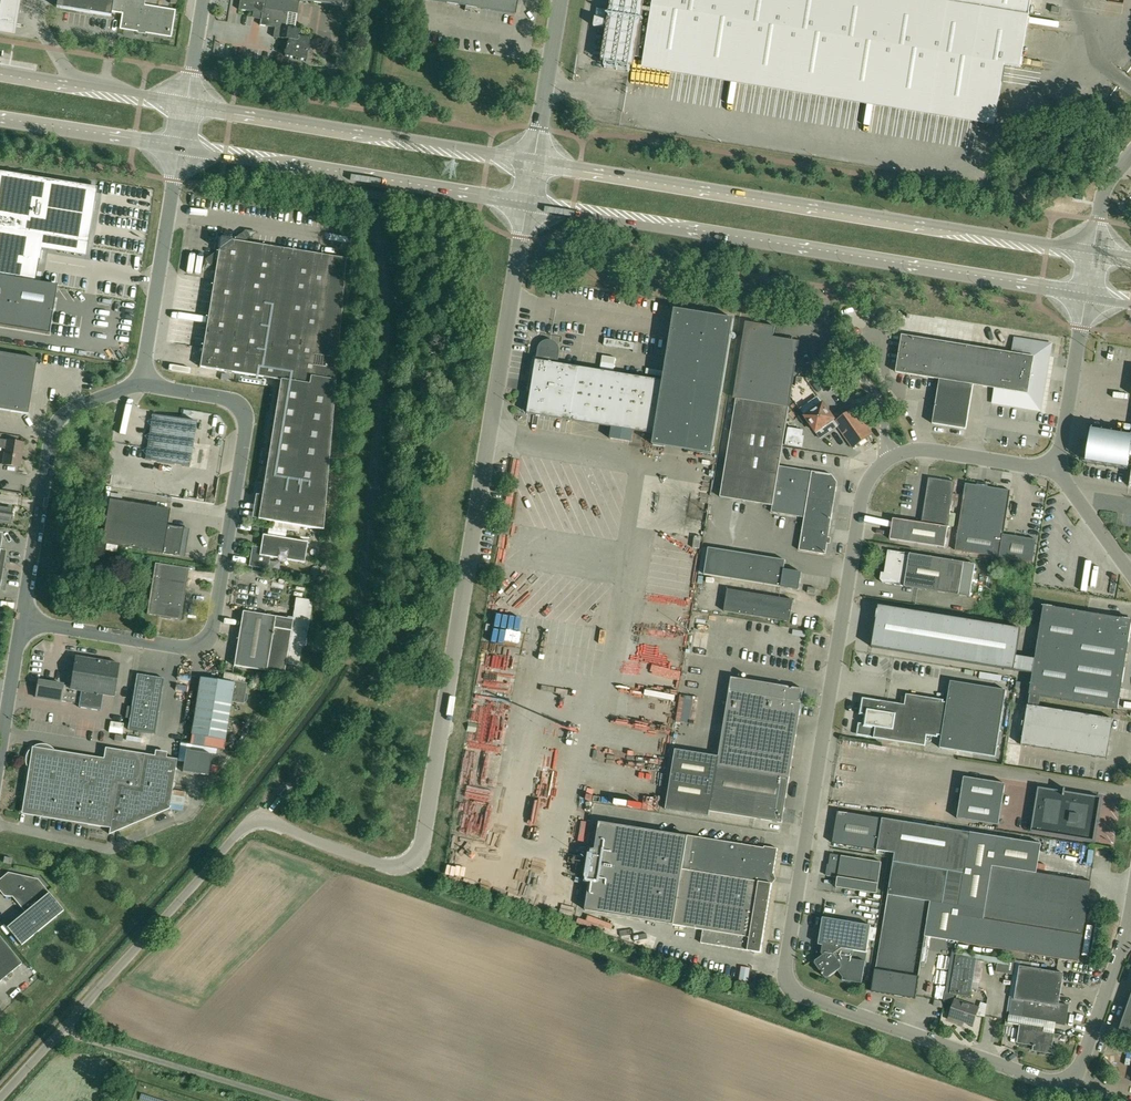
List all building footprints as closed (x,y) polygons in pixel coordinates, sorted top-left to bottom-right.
[(0,7),(0,36),(15,38),(21,0),(1,0),(0,7)] [(57,7),(111,16),(111,14),(111,11),(123,13),(120,28),(171,37),(175,12),(175,11),(144,5),(145,0),(58,0),(57,7)] [(239,9),(262,13),(260,25),(275,27),(273,37),(288,39),(285,56),(295,58),(295,59),(306,61),(308,52),(309,52),(311,38),(300,36),(301,30),(295,29),(297,14),(300,0),(240,0),(239,9)] [(518,0),(429,0),(515,14),(518,0)] [(611,16),(606,15),(607,10),(602,9),(599,18),(596,17),(594,26),(610,26),(606,51),(607,52),(606,60),(630,64),(632,56),(645,58),(645,57),(996,114),(1004,64),(1020,67),(1027,22),(1031,0),(614,0),(611,16)] [(50,334),(57,285),(35,282),(39,260),(40,260),(44,236),(87,243),(96,190),(97,190),(97,188),(85,186),(0,173),(0,326),(50,334)] [(300,526),(323,530),(346,259),(244,242),(251,237),(246,230),(232,240),(221,238),(219,250),(205,259),(210,266),(217,261),(200,367),(281,380),(258,519),(300,526)] [(536,360),(528,413),(612,427),(610,439),(632,442),(634,430),(655,434),(653,445),(712,454),(734,318),(675,309),(663,381),(558,363),(560,353),(560,349),(558,345),(555,342),(551,340),(550,340),(546,341),(542,342),(540,345),(538,349),(536,360)] [(780,466),(789,407),(798,350),(791,340),(781,347),(774,337),(776,326),(746,322),(733,398),(737,399),(721,497),(773,505),(771,512),(805,517),(799,550),(826,554),(837,482),(832,475),(780,466)] [(992,403),(1041,410),(1051,344),(1014,338),(1012,353),(902,335),(896,372),(940,379),(933,424),(967,429),(974,385),(995,388),(992,403)] [(612,346),(613,339),(605,338),(604,345),(612,346)] [(0,352),(0,409),(28,414),(37,359),(0,352)] [(267,379),(240,375),(239,381),(266,385),(267,379)] [(854,408),(836,421),(823,403),(805,416),(821,439),(838,426),(853,447),(872,434),(854,408)] [(190,467),(197,422),(154,415),(146,460),(190,467)] [(805,428),(789,425),(786,443),(804,446),(806,434),(804,434),(805,428)] [(1092,427),(1086,464),(1130,471),(1130,434),(1092,427)] [(20,467),(24,443),(7,440),(3,464),(20,467)] [(945,548),(955,482),(929,478),(922,523),(893,518),(890,539),(945,548)] [(1004,534),(1010,491),(966,484),(955,550),(1000,557),(1033,562),(1036,539),(1004,534)] [(170,509),(110,499),(102,543),(180,556),(184,528),(168,525),(170,509)] [(9,523),(11,516),(12,516),(13,508),(0,506),(0,505),(0,522),(9,523)] [(287,530),(299,532),(300,526),(269,521),(269,527),(287,530)] [(254,548),(251,565),(267,568),(269,557),(304,563),(308,542),(263,535),(261,549),(254,548)] [(709,548),(704,574),(799,590),(802,572),(784,569),(786,560),(709,548)] [(976,564),(964,562),(888,550),(884,572),(885,572),(884,575),(887,578),(886,581),(886,580),(886,583),(971,597),(976,564)] [(156,563),(147,614),(181,619),(189,568),(156,563)] [(790,622),(793,600),(728,589),(724,611),(790,622)] [(234,666),(267,671),(284,674),(286,663),(297,665),(300,661),(310,600),(297,598),(293,619),(243,611),(234,666)] [(1016,656),(1021,629),(879,605),(872,647),(1033,673),(1035,659),(1016,656)] [(1030,694),(1028,705),(1039,707),(1041,696),(1118,709),(1130,628),(1130,620),(1044,606),(1035,659),(1033,673),(1029,694),(1030,694)] [(102,711),(104,695),(114,697),(120,664),(76,656),(71,686),(39,681),(36,697),(61,701),(79,704),(79,707),(102,711)] [(192,733),(191,743),(224,749),(225,739),(227,727),(231,701),(243,703),(245,702),(246,701),(247,699),(247,697),(247,695),(247,693),(245,692),(246,684),(244,683),(246,677),(223,673),(222,681),(218,680),(201,677),(200,684),(194,722),(192,733)] [(164,678),(137,674),(128,730),(155,734),(164,678)] [(710,817),(710,811),(782,822),(804,689),(732,677),(719,756),(675,749),(666,809),(710,817)] [(925,745),(926,740),(931,741),(932,735),(942,737),(940,748),(996,757),(1006,690),(951,681),(947,701),(907,694),(905,705),(868,699),(862,703),(861,711),(863,714),(867,714),(866,724),(861,723),(859,725),(858,732),(859,735),(925,745)] [(1028,705),(1021,745),(1107,759),(1113,719),(1039,707),(1028,705)] [(109,732),(122,734),(124,723),(111,721),(109,732)] [(177,759),(144,754),(111,749),(109,759),(33,747),(32,748),(31,749),(29,750),(29,752),(28,753),(27,755),(27,756),(26,758),(26,760),(26,761),(26,762),(26,764),(27,765),(27,767),(28,768),(29,769),(25,792),(27,792),(27,797),(29,802),(31,807),(35,811),(39,814),(44,815),(44,817),(110,828),(109,834),(169,809),(177,759)] [(186,750),(182,772),(209,776),(210,765),(218,767),(220,756),(186,750)] [(1005,784),(964,777),(957,818),(999,825),(1005,784)] [(1093,840),(1100,797),(1038,787),(1031,830),(1093,840)] [(971,832),(883,818),(838,811),(833,843),(895,853),(876,970),(872,991),(915,998),(919,977),(925,937),(931,901),(959,906),(971,832)] [(688,835),(688,836),(599,821),(585,910),(654,921),(654,922),(703,930),(701,943),(761,953),(772,883),(771,883),(773,873),(774,873),(778,848),(765,846),(764,848),(688,835)] [(882,862),(875,861),(831,854),(827,876),(838,877),(836,887),(877,894),(882,862)] [(1092,882),(1036,873),(992,866),(984,919),(963,916),(959,942),(1079,962),(1079,961),(1083,935),(1092,882)] [(64,910),(38,879),(8,872),(0,879),(0,891),(4,896),(13,897),(25,912),(7,927),(22,945),(64,910)] [(815,961),(815,963),(825,977),(828,978),(838,971),(843,977),(842,980),(862,983),(866,961),(852,959),(854,950),(867,952),(871,925),(823,917),(819,938),(818,945),(819,945),(817,957),(818,959),(815,961)] [(22,963),(0,936),(0,982),(22,963)] [(944,1001),(943,1003),(951,1004),(953,1004),(955,994),(970,997),(972,989),(976,960),(983,962),(983,961),(992,962),(992,957),(952,950),(945,992),(944,1001)] [(997,958),(996,963),(998,963),(996,972),(1014,975),(1016,960),(997,958)] [(749,981),(751,968),(742,966),(739,980),(749,981)] [(1037,1026),(1038,1020),(1065,1024),(1068,1004),(1059,1003),(1064,973),(1020,966),(1013,1011),(1010,1010),(1008,1023),(1021,1025),(1018,1042),(1033,1045),(1033,1046),(1034,1046),(1033,1050),(1051,1053),(1054,1034),(1044,1032),(1044,1029),(1042,1027),(1037,1026)] [(1119,1029),(1130,1031),(1130,995),(1119,1029)] [(955,1000),(949,1019),(958,1022),(959,1020),(973,1025),(979,1008),(955,1000)]
